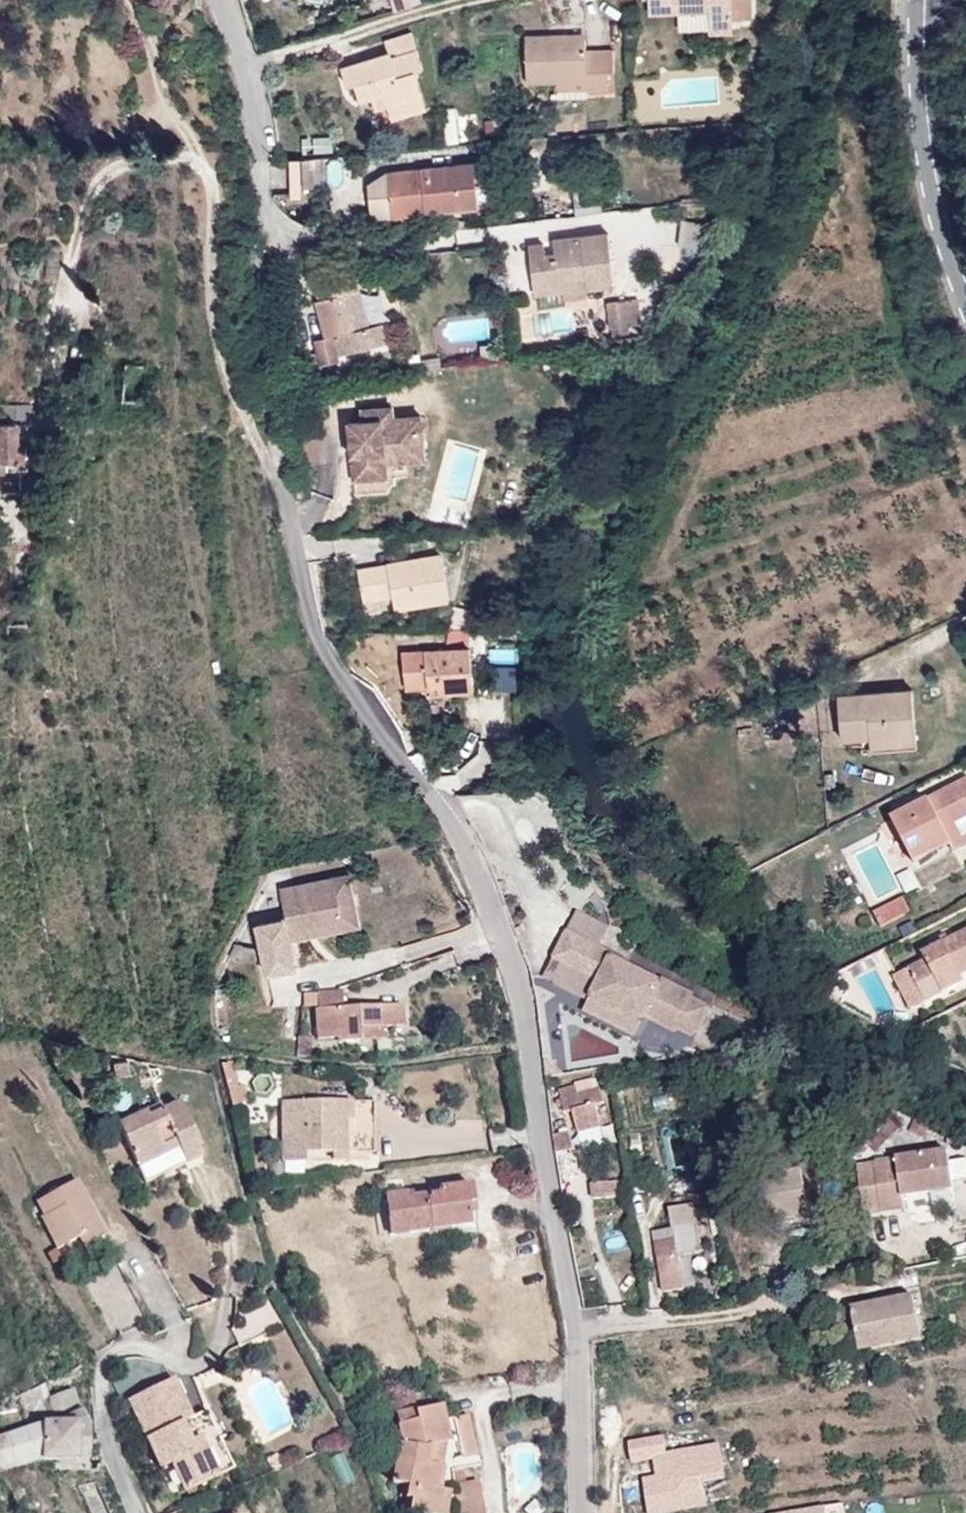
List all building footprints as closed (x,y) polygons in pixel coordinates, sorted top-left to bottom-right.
[(642,28),(672,27),(701,26),(702,44),(702,45),(724,44),(723,32),(747,31),(746,0),(642,0),(642,28)] [(702,44),(701,26),(672,27),(672,44),(702,44)] [(356,112),(368,108),(381,106),(384,116),(418,106),(409,78),(415,77),(404,40),(380,47),(383,62),(337,76),(343,96),(351,94),(356,112)] [(545,44),(521,45),(522,90),(582,88),(581,63),(580,47),(546,49),(545,44)] [(581,63),(582,88),(582,102),(610,101),(609,62),(581,63)] [(381,106),(368,108),(371,119),(384,116),(381,106)] [(421,117),(418,106),(384,116),(388,128),(421,117)] [(336,146),(306,148),(306,163),(337,160),(336,146)] [(266,166),(267,201),(290,199),(288,164),(276,166),(266,166)] [(488,168),(391,180),(396,224),(482,214),(479,191),(491,190),(488,168)] [(319,169),(304,170),(304,198),(329,198),(329,169),(319,169)] [(721,231),(687,226),(685,226),(681,252),(714,256),(721,231)] [(532,254),(541,295),(594,285),(596,292),(622,287),(612,238),(561,248),(563,258),(550,260),(548,251),(532,254)] [(364,329),(350,278),(310,288),(314,302),(312,302),(322,340),(328,338),(334,359),(382,345),(377,326),(364,329)] [(594,285),(541,295),(543,302),(596,292),(594,285)] [(633,306),(611,309),(613,333),(615,333),(615,340),(636,338),(633,306)] [(0,405),(0,424),(23,424),(23,404),(0,405)] [(371,417),(351,418),(355,483),(361,482),(362,494),(393,492),(391,468),(408,467),(408,463),(430,461),(427,414),(398,415),(398,404),(370,406),(371,417)] [(0,428),(0,480),(28,477),(26,427),(0,428)] [(363,609),(376,606),(374,591),(392,588),(394,603),(396,614),(448,603),(442,563),(358,577),(363,609)] [(374,591),(376,606),(394,603),(392,588),(374,591)] [(449,632),(451,652),(473,650),(472,630),(449,632)] [(407,691),(435,689),(445,689),(446,700),(475,697),(471,651),(404,657),(407,691)] [(445,689),(435,689),(436,701),(446,700),(445,689)] [(890,749),(888,690),(815,695),(817,743),(839,742),(839,752),(890,749)] [(955,793),(946,778),(868,821),(890,864),(925,845),(929,852),(965,833),(965,787),(955,793)] [(352,871),(343,873),(352,916),(315,924),(317,934),(363,924),(352,871)] [(343,873),(281,886),(288,916),(257,922),(265,963),(298,956),(295,938),(317,934),(315,924),(352,916),(343,873)] [(909,903),(879,915),(883,926),(914,915),(909,903)] [(894,986),(902,1004),(940,986),(938,979),(965,965),(965,929),(961,932),(957,926),(899,952),(903,961),(911,978),(894,986)] [(628,965),(568,932),(553,956),(598,981),(583,1006),(635,1034),(644,1018),(673,1034),(677,1033),(694,1041),(709,1013),(692,1004),(692,1001),(662,984),(660,987),(626,968),(628,965)] [(298,956),(265,963),(268,973),(301,966),(298,956)] [(886,970),(894,986),(911,978),(903,961),(886,970)] [(319,990),(319,1006),(345,1005),(344,989),(319,990)] [(305,991),(305,1004),(315,1004),(315,991),(305,991)] [(319,1006),(315,1006),(316,1037),(338,1037),(338,1040),(362,1039),(361,1026),(387,1025),(406,1024),(405,1002),(345,1005),(319,1006)] [(387,1025),(361,1026),(362,1039),(388,1038),(387,1025)] [(299,1034),(298,1053),(311,1054),(312,1035),(299,1034)] [(547,1077),(564,1074),(545,1060),(547,1077)] [(577,1094),(576,1087),(559,1091),(565,1112),(572,1110),(578,1133),(601,1128),(596,1105),(604,1103),(600,1088),(577,1094)] [(182,1145),(187,1160),(210,1152),(188,1099),(167,1106),(165,1099),(118,1116),(137,1160),(182,1145)] [(373,1102),(285,1101),(283,1162),(312,1162),(312,1153),(351,1154),(351,1149),(372,1149),(373,1102)] [(569,1133),(554,1136),(556,1153),(573,1150),(569,1133)] [(142,1175),(187,1160),(182,1145),(137,1160),(142,1175)] [(947,1194),(944,1156),(869,1164),(873,1214),(899,1211),(899,1199),(947,1194)] [(955,1160),(956,1183),(965,1182),(965,1160),(955,1160)] [(807,1218),(797,1163),(759,1170),(771,1226),(807,1218)] [(38,1170),(21,1180),(63,1249),(98,1228),(67,1175),(48,1186),(38,1170)] [(592,1198),(617,1196),(616,1182),(591,1184),(592,1198)] [(478,1205),(475,1184),(442,1189),(443,1196),(408,1201),(407,1198),(388,1201),(396,1240),(475,1227),(471,1207),(478,1205)] [(690,1254),(701,1252),(695,1207),(670,1211),(673,1229),(654,1232),(663,1293),(695,1288),(690,1254)] [(921,1340),(912,1297),(853,1309),(862,1351),(921,1340)] [(211,1491),(194,1453),(183,1429),(195,1425),(176,1385),(128,1406),(160,1477),(173,1471),(184,1500),(211,1491)] [(48,1399),(56,1421),(20,1434),(0,1444),(0,1472),(4,1481),(43,1465),(86,1469),(83,1415),(73,1387),(48,1399)] [(435,1492),(428,1492),(431,1468),(419,1466),(420,1454),(443,1450),(439,1426),(436,1411),(412,1414),(412,1427),(396,1429),(399,1451),(407,1451),(405,1464),(392,1462),(389,1486),(401,1488),(398,1512),(433,1512),(435,1492)] [(463,1420),(447,1424),(455,1465),(470,1462),(463,1420)] [(447,1424),(439,1426),(443,1450),(446,1467),(455,1465),(447,1424)] [(724,1446),(671,1453),(668,1437),(631,1442),(635,1473),(644,1471),(650,1512),(705,1512),(711,1512),(708,1489),(730,1486),(724,1446)] [(208,1447),(194,1453),(211,1491),(225,1483),(208,1447)] [(428,1492),(435,1492),(438,1468),(431,1468),(428,1492)] [(440,1512),(471,1512),(474,1485),(445,1482),(443,1493),(440,1512)] [(443,1493),(435,1492),(433,1512),(440,1512),(443,1493)]
